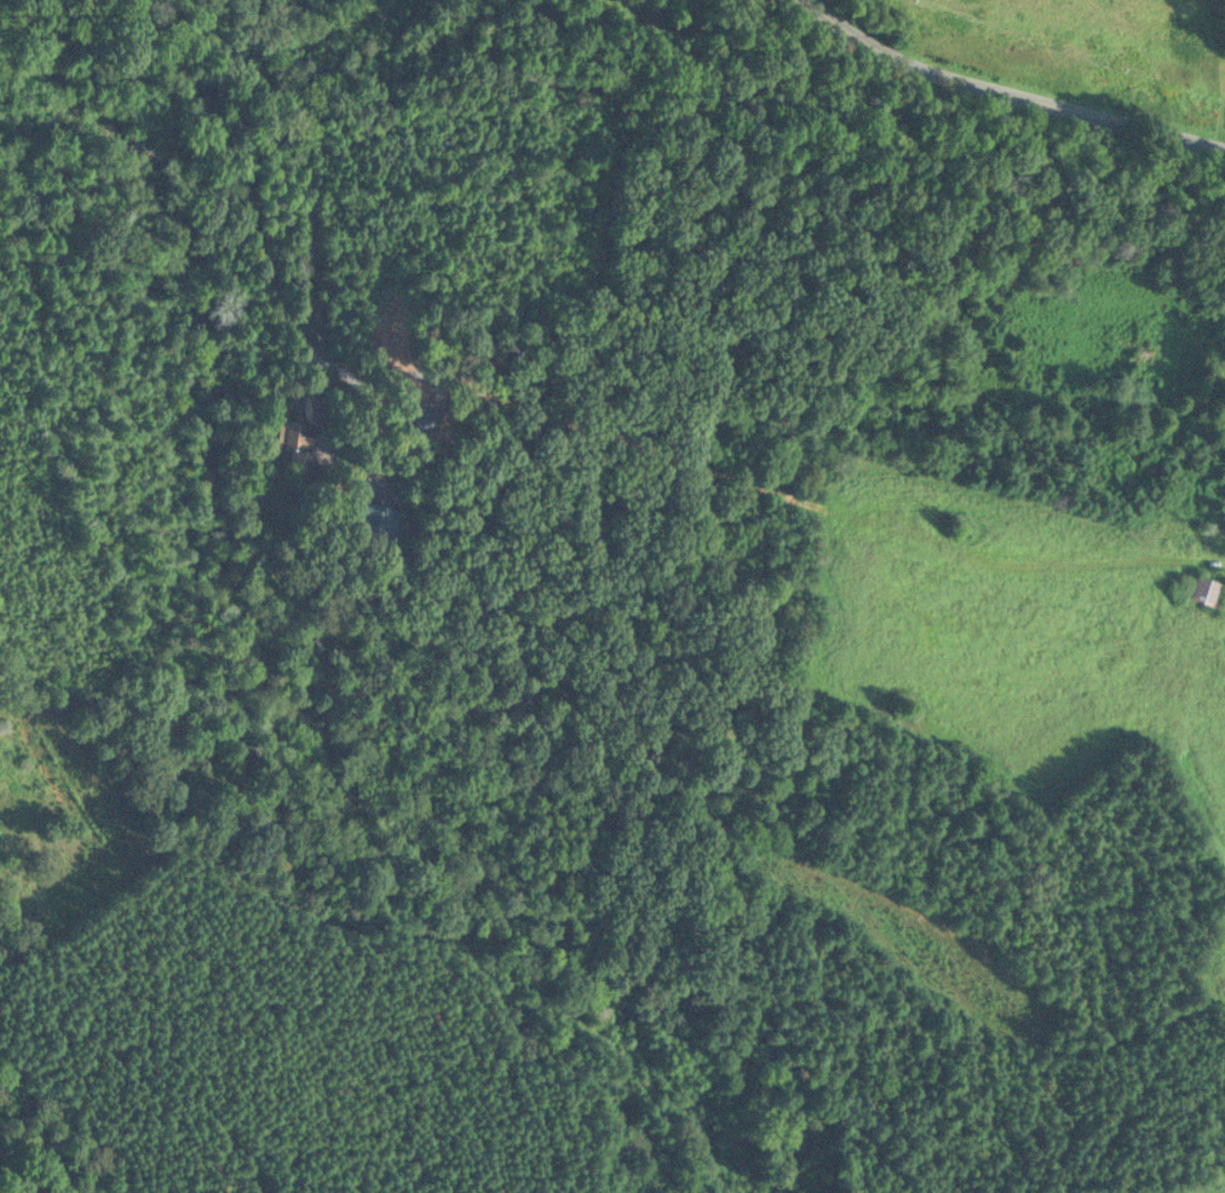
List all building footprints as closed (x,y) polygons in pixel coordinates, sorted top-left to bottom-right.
[(313,424),(277,417),(271,446),(308,453),(313,424)] [(347,531),(394,541),(401,509),(354,499),(347,531)] [(1186,573),(1181,596),(1220,605),(1224,585),(1224,582),(1186,573)]
